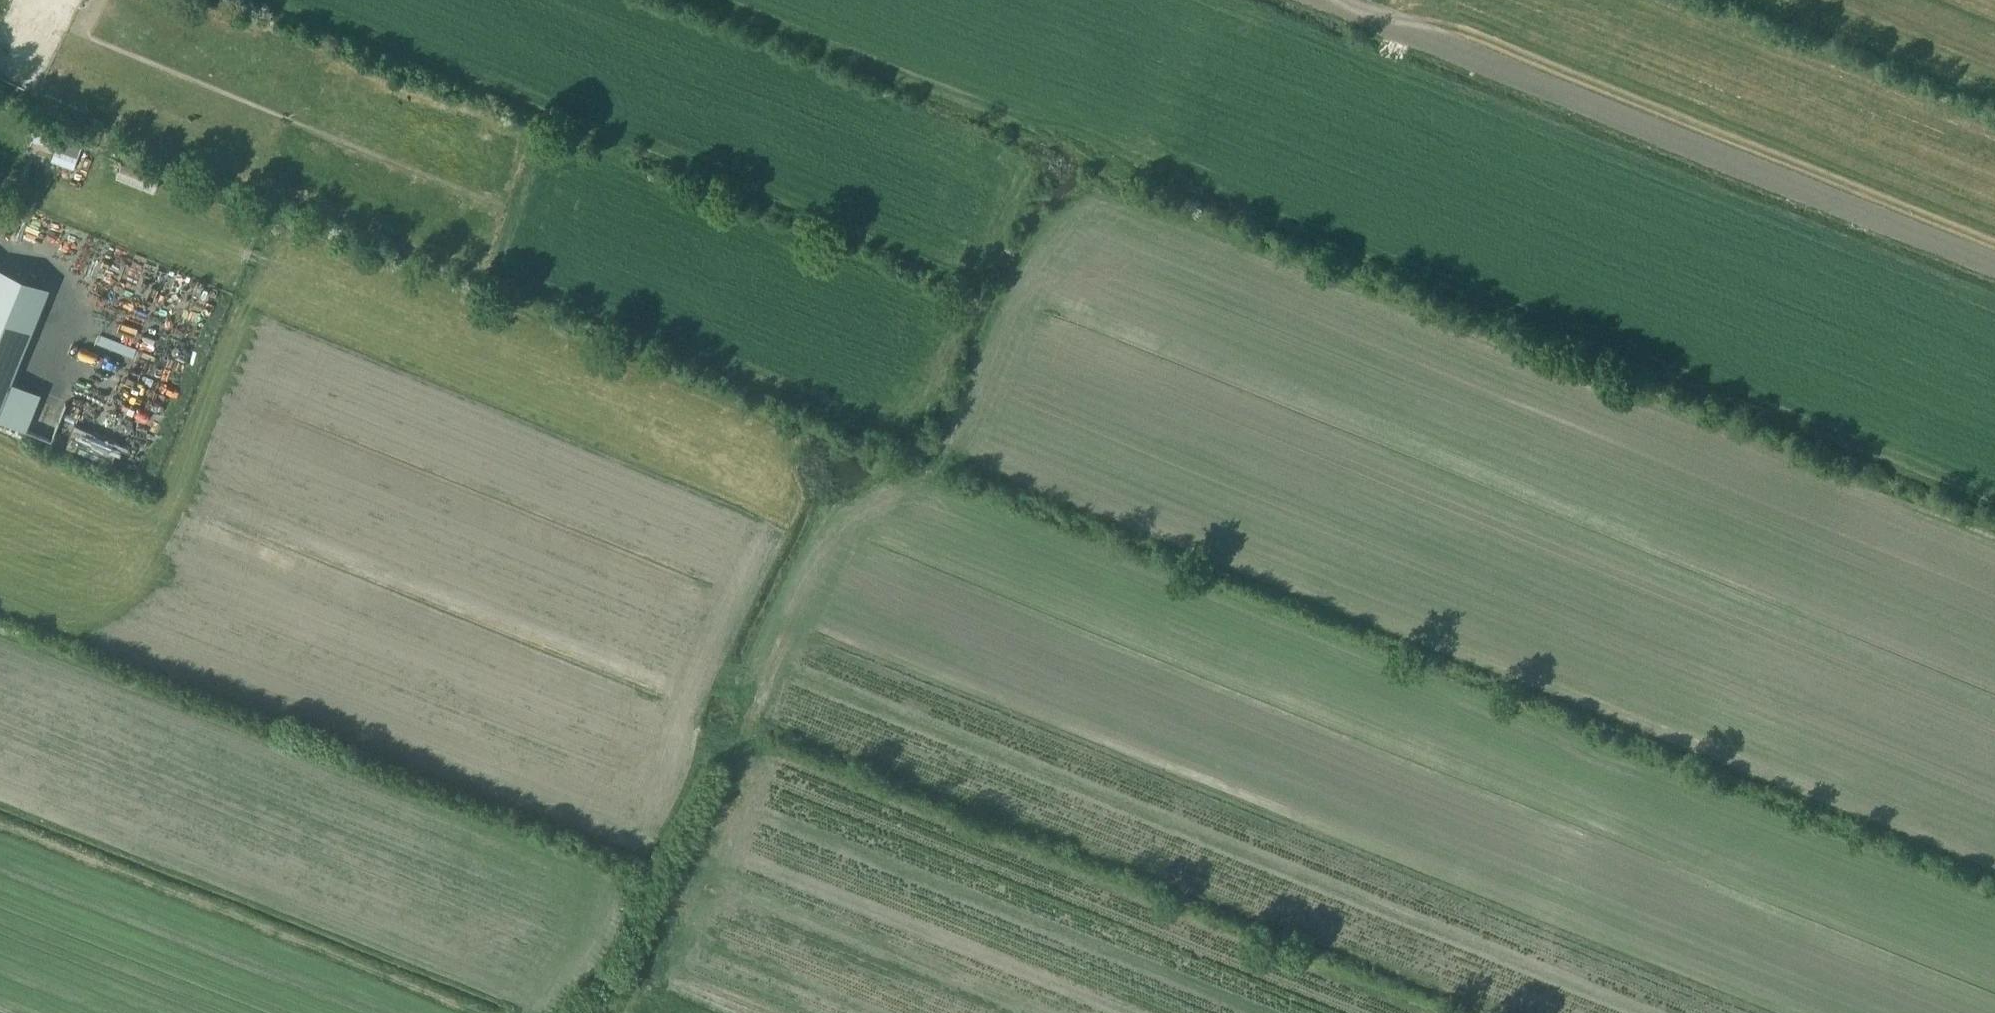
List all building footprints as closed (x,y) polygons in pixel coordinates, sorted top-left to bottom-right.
[(40,130),(37,141),(82,153),(85,142),(40,130)] [(122,161),(116,175),(153,190),(159,176),(122,161)] [(48,286),(0,266),(0,404),(48,286)]
